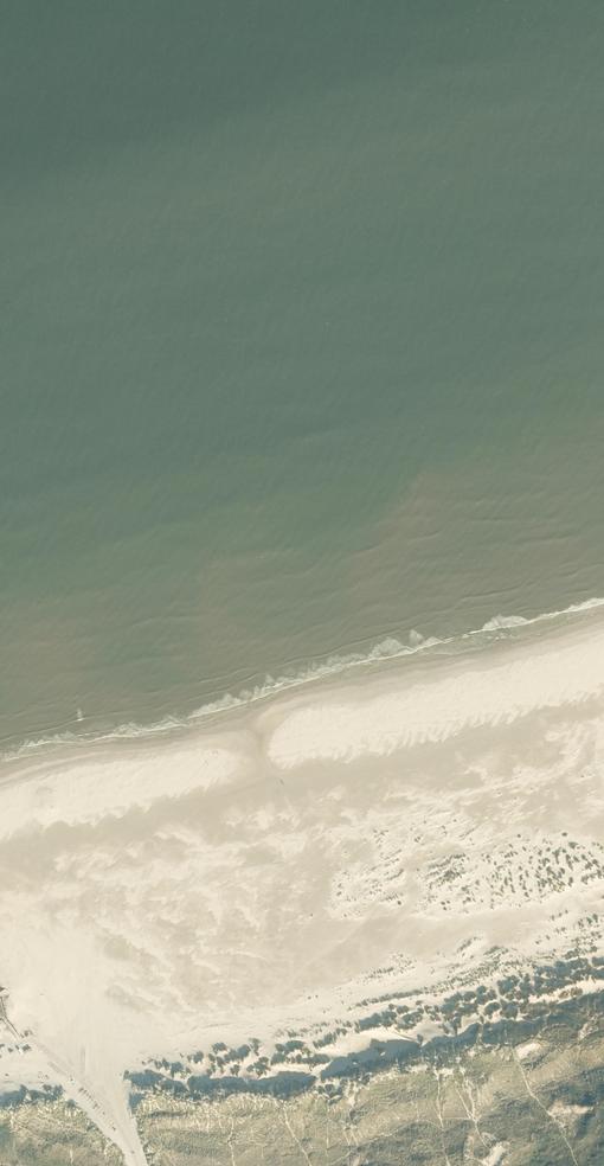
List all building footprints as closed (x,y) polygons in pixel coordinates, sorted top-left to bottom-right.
[(14,1084),(14,1077),(1,1076),(1,1074),(13,1075),(13,1070),(0,1070),(1,1061),(0,1061),(0,1084),(14,1084)]
